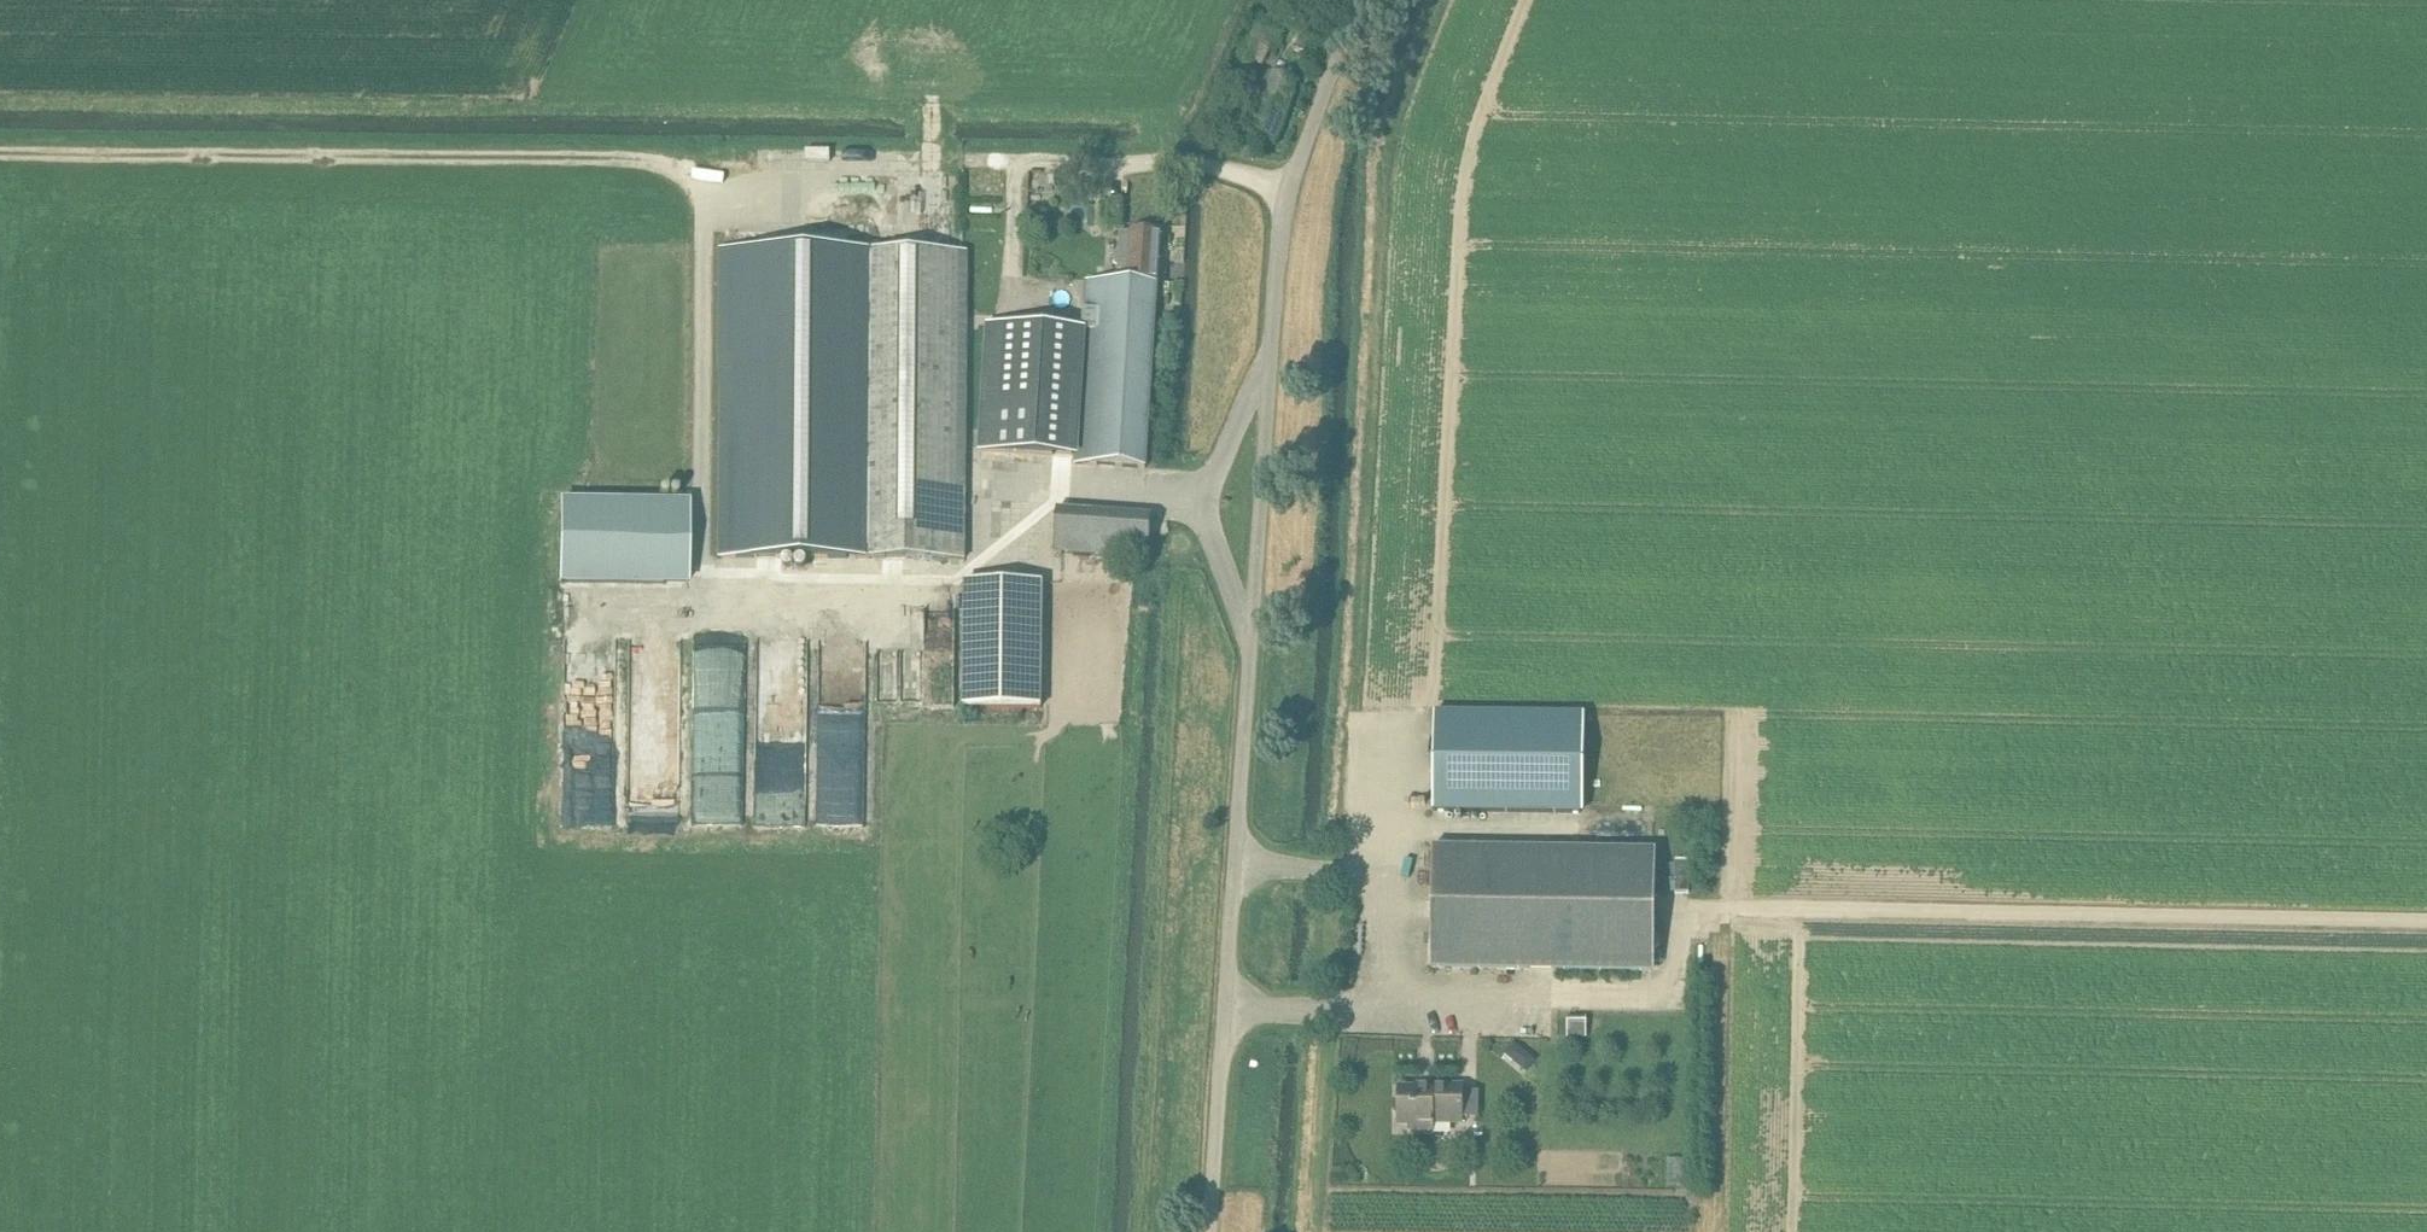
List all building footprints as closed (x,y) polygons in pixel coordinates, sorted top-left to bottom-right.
[(1228,92),(1250,101),(1245,113),(1256,117),(1250,134),(1274,143),(1297,84),(1274,75),(1272,80),(1251,72),(1256,62),(1263,64),(1269,48),(1272,49),(1279,34),(1255,26),(1228,92)] [(982,449),(1076,456),(1076,464),(1146,468),(1158,286),(1155,286),(1158,232),(1130,231),(1130,232),(1120,232),(1119,252),(1114,255),(1114,263),(1117,267),(1117,283),(1100,282),(1086,281),(1084,311),(1084,329),(990,322),(982,449)] [(968,252),(853,251),(719,250),(716,559),(850,560),(966,561),(968,252)] [(1149,557),(1152,516),(1058,509),(1055,550),(1149,557)] [(556,513),(555,586),(692,586),(693,513),(556,513)] [(1042,583),(965,582),(964,709),(1041,710),(1042,583)] [(1435,713),(1433,811),(1580,814),(1582,715),(1435,713)] [(1432,966),(1650,970),(1652,857),(1434,853),(1432,966)] [(1586,1017),(1567,1017),(1567,1039),(1586,1039),(1586,1017)] [(1513,1043),(1504,1054),(1511,1060),(1518,1058),(1523,1052),(1513,1043)] [(1462,1123),(1462,1088),(1417,1087),(1417,1090),(1400,1090),(1399,1125),(1410,1125),(1410,1130),(1426,1130),(1426,1126),(1432,1126),(1432,1123),(1462,1123)]
